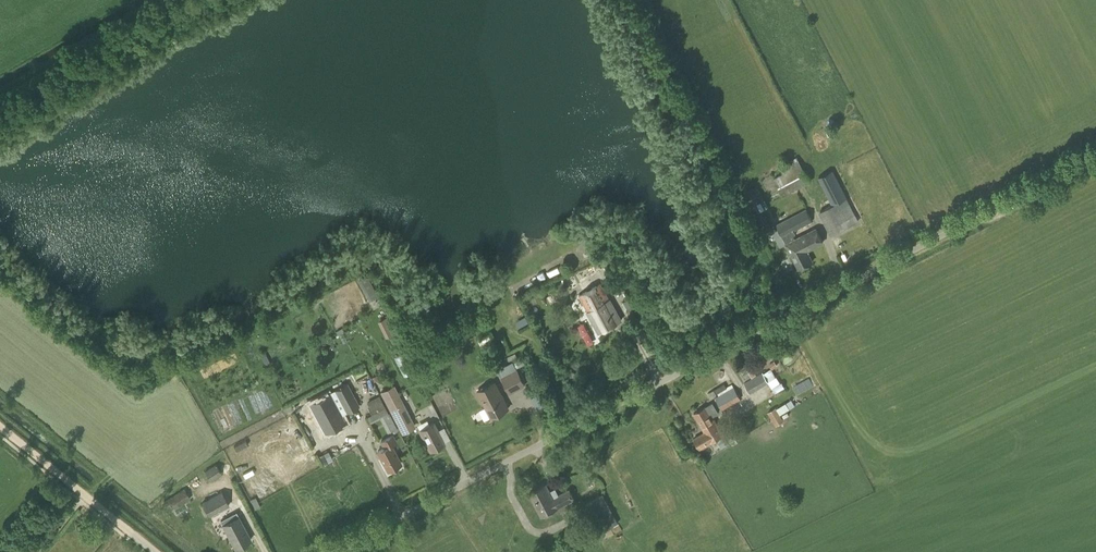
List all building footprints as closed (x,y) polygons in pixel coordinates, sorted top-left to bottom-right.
[(791,160),(789,156),(777,162),(783,173),(773,178),(782,196),(810,181),(796,157),(791,160)] [(830,235),(859,220),(832,170),(818,177),(829,199),(822,203),(825,209),(818,212),(830,235)] [(755,214),(761,211),(750,190),(744,193),(755,214)] [(793,240),(795,239),(793,236),(795,234),(793,230),(812,221),(804,207),(779,219),(781,223),(776,225),(786,244),(799,268),(812,262),(807,250),(806,250),(804,246),(798,250),(793,240)] [(772,229),(764,212),(756,216),(758,220),(755,221),(757,225),(760,224),(764,233),(772,229)] [(806,250),(807,250),(823,242),(816,229),(795,239),(793,240),(798,250),(804,246),(806,250)] [(378,296),(367,275),(358,279),(369,300),(378,296)] [(609,300),(600,284),(579,295),(588,311),(587,311),(599,332),(621,320),(610,300),(609,300)] [(634,314),(630,307),(626,309),(630,316),(634,314)] [(395,357),(402,376),(412,373),(405,353),(395,357)] [(505,362),(517,356),(515,353),(503,358),(505,362)] [(774,361),(769,365),(772,370),(777,366),(774,361)] [(751,376),(755,374),(751,366),(747,369),(751,376)] [(776,377),(770,368),(762,373),(761,372),(744,383),(750,394),(768,383),(768,382),(776,377)] [(510,394),(526,385),(517,369),(501,378),(510,394)] [(491,417),(508,409),(494,382),(477,391),(491,417)] [(775,393),(784,387),(781,382),(772,388),(775,393)] [(347,413),(360,406),(348,383),(335,390),(347,413)] [(402,434),(416,427),(394,384),(380,391),(402,434)] [(722,410),(741,399),(734,387),(715,399),(722,410)] [(347,413),(335,390),(309,403),(325,433),(345,423),(341,415),(347,413)] [(371,414),(385,408),(382,401),(368,408),(371,414)] [(718,413),(712,403),(707,407),(706,406),(694,414),(704,432),(693,439),(700,450),(724,436),(712,416),(718,413)] [(775,426),(784,421),(776,407),(768,412),(775,426)] [(388,414),(380,418),(387,432),(392,430),(393,433),(398,430),(389,412),(388,413),(388,414)] [(431,451),(444,444),(433,423),(420,430),(431,451)] [(729,439),(734,436),(732,431),(726,434),(729,439)] [(389,471),(401,464),(391,445),(397,442),(393,435),(387,438),(381,441),(383,445),(384,447),(378,450),(389,471)] [(211,481),(222,474),(215,464),(205,471),(211,481)] [(528,492),(541,517),(558,508),(574,499),(569,489),(558,494),(555,488),(550,490),(546,483),(528,492)] [(175,508),(190,499),(184,488),(163,502),(166,507),(172,503),(175,508)] [(209,516),(229,506),(221,490),(201,501),(209,516)] [(255,510),(261,507),(255,497),(250,500),(255,510)] [(598,534),(610,527),(601,509),(589,516),(598,534)] [(236,548),(252,540),(238,515),(222,524),(236,548)]
